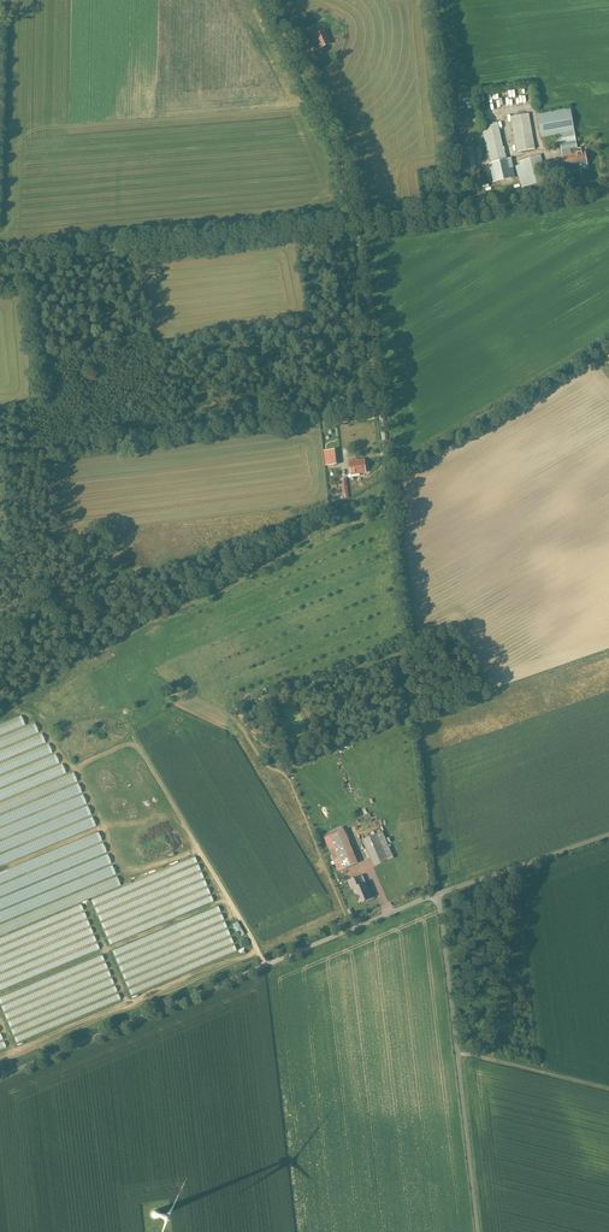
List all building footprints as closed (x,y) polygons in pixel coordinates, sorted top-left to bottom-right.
[(321,48),(331,43),(325,31),(315,35),(321,48)] [(541,137),(558,134),(567,179),(581,176),(580,167),(588,166),(585,151),(581,152),(581,148),(577,149),(573,126),(570,108),(537,114),(541,137)] [(535,149),(529,113),(511,117),(517,152),(535,149)] [(482,127),(494,182),(515,177),(513,167),(510,168),(508,159),(503,160),(495,125),(482,127)] [(464,147),(467,171),(477,169),(473,146),(464,147)] [(522,188),(548,180),(544,165),(542,165),(539,155),(518,161),(523,176),(519,177),(522,188)] [(330,449),(331,465),(339,464),(338,449),(330,449)] [(351,474),(366,472),(364,459),(349,461),(351,474)] [(343,499),(349,498),(346,478),(341,479),(343,499)] [(108,689),(95,698),(103,709),(116,700),(108,689)] [(26,726),(22,716),(0,725),(0,736),(26,726)] [(40,734),(36,725),(0,738),(0,749),(40,734)] [(61,765),(57,755),(0,777),(0,787),(61,765)] [(0,802),(0,813),(79,783),(75,773),(0,802)] [(83,794),(80,785),(0,815),(0,826),(83,794)] [(88,805),(84,796),(0,828),(0,839),(88,805)] [(93,816),(89,807),(0,841),(0,852),(93,816)] [(366,808),(363,809),(367,819),(372,817),(370,812),(368,813),(366,808)] [(0,853),(0,865),(97,828),(94,818),(0,853)] [(326,837),(338,871),(358,864),(347,830),(326,837)] [(382,831),(362,839),(374,866),(393,858),(382,831)] [(103,843),(100,833),(0,871),(0,882),(103,843)] [(0,897),(0,908),(113,865),(109,855),(0,897)] [(93,904),(111,948),(218,903),(200,860),(93,904)] [(363,875),(357,878),(360,885),(365,883),(366,883),(363,875)] [(360,885),(357,878),(349,881),(352,889),(354,888),(356,894),(355,895),(357,901),(359,900),(360,902),(371,897),(365,883),(360,885)] [(104,951),(86,907),(0,943),(0,994),(104,951)] [(114,953),(132,997),(238,952),(220,909),(114,953)] [(17,1044),(124,1000),(106,957),(0,1001),(0,1003),(17,1044)] [(9,1048),(0,1026),(0,1052),(9,1048)]
